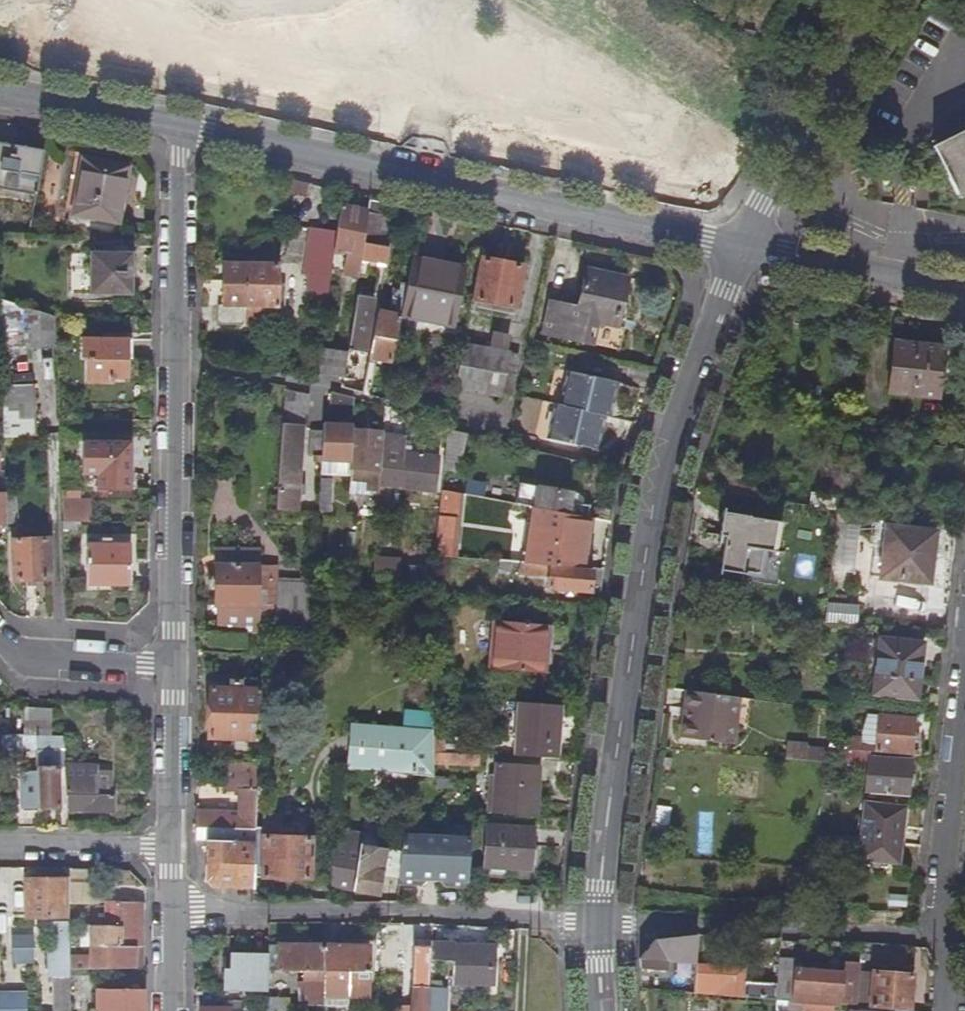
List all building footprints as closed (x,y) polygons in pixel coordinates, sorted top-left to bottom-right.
[(933,150),(955,196),(964,192),(964,134),(933,150)] [(44,153),(0,145),(0,190),(36,197),(44,153)] [(81,160),(71,215),(115,222),(124,168),(81,160)] [(955,196),(958,202),(964,198),(964,192),(955,196)] [(363,244),(368,213),(341,207),(337,235),(334,252),(348,255),(343,275),(359,278),(361,261),(363,244)] [(389,248),(390,223),(383,221),(384,215),(368,213),(363,244),(389,248)] [(327,303),(334,252),(337,235),(309,230),(303,276),(308,277),(305,293),(317,294),(317,302),(327,303)] [(387,265),(390,248),(389,248),(363,244),(361,261),(387,265)] [(91,254),(90,295),(130,296),(131,255),(91,254)] [(516,308),(524,267),(480,258),(472,300),(516,308)] [(456,327),(466,271),(413,260),(408,285),(401,316),(456,327)] [(277,327),(278,265),(222,265),(222,306),(218,306),(218,325),(277,327)] [(617,320),(626,278),(586,269),(577,309),(550,302),(543,333),(592,345),(599,315),(617,320)] [(392,362),(401,316),(408,285),(402,283),(401,290),(396,289),(394,301),(396,301),(394,314),(379,311),(370,358),(392,362)] [(362,320),(365,300),(356,299),(353,319),(362,320)] [(54,346),(53,316),(23,307),(24,347),(54,346)] [(364,353),(369,321),(362,320),(353,319),(348,350),(364,353)] [(131,340),(83,340),(83,359),(87,359),(87,382),(110,382),(110,378),(126,379),(126,359),(131,359),(131,340)] [(945,348),(896,341),(890,392),(939,398),(945,348)] [(499,398),(508,353),(464,345),(455,389),(499,398)] [(344,379),(348,353),(320,349),(316,374),(344,379)] [(571,371),(563,405),(604,415),(608,416),(616,381),(571,371)] [(36,437),(33,386),(1,386),(3,438),(36,437)] [(298,487),(302,428),(306,428),(308,397),(284,395),(276,511),(296,512),(297,492),(298,487)] [(354,410),(354,400),(338,396),(338,406),(354,410)] [(563,405),(558,404),(551,439),(596,449),(604,415),(563,405)] [(353,423),(354,410),(338,406),(337,422),(353,423)] [(351,470),(353,430),(353,426),(323,425),(323,432),(321,464),(321,475),(351,477),(351,470)] [(462,496),(468,434),(448,429),(447,431),(442,492),(462,496)] [(380,471),(381,451),(382,432),(353,430),(351,470),(380,471)] [(321,464),(323,432),(310,432),(309,457),(314,457),(313,463),(321,464)] [(434,492),(439,459),(410,455),(411,444),(405,443),(406,439),(388,437),(388,432),(382,432),(381,451),(384,451),(380,484),(379,484),(378,499),(386,500),(387,486),(434,492)] [(129,444),(84,443),(83,476),(98,476),(98,491),(129,491),(129,444)] [(756,497),(759,477),(731,473),(728,493),(756,497)] [(378,499),(379,484),(367,484),(366,504),(378,504),(378,499)] [(613,511),(569,503),(570,494),(538,489),(535,508),(566,514),(587,518),(591,518),(612,522),(613,511)] [(18,524),(18,494),(5,494),(6,524),(18,524)] [(837,511),(839,498),(812,494),(810,507),(837,511)] [(79,523),(78,502),(61,503),(62,523),(79,523)] [(535,508),(527,565),(583,569),(591,518),(587,518),(566,514),(535,508)] [(855,525),(856,513),(837,511),(836,522),(855,525)] [(750,516),(724,512),(720,535),(726,536),(722,570),(761,576),(766,550),(777,552),(782,522),(750,517),(750,516)] [(435,556),(457,558),(460,518),(439,517),(435,556)] [(937,533),(889,527),(884,578),(932,583),(937,533)] [(12,541),(14,581),(50,579),(48,539),(12,541)] [(87,546),(86,586),(129,585),(129,546),(87,546)] [(258,566),(258,550),(217,550),(217,566),(258,566)] [(434,571),(435,558),(407,556),(406,570),(434,571)] [(401,590),(400,561),(375,560),(373,587),(401,590)] [(527,565),(521,564),(520,575),(551,578),(549,590),(592,593),(594,571),(583,569),(527,565)] [(257,635),(258,571),(258,566),(217,566),(217,606),(222,606),(222,633),(248,635),(257,635)] [(268,581),(268,571),(258,571),(257,635),(268,635),(268,581)] [(604,571),(594,571),(592,593),(601,594),(604,571)] [(313,638),(316,582),(300,582),(268,581),(268,635),(313,638)] [(556,642),(557,627),(498,622),(497,638),(556,642)] [(553,675),(556,642),(497,638),(494,670),(553,675)] [(881,638),(876,694),(919,698),(925,643),(881,638)] [(259,740),(261,690),(211,689),(209,738),(259,740)] [(692,691),(688,722),(683,721),(680,739),(733,746),(736,724),(747,726),(751,700),(692,691)] [(687,691),(683,721),(688,722),(692,691),(687,691)] [(562,706),(519,703),(517,747),(521,750),(521,757),(556,759),(557,744),(560,744),(562,706)] [(407,707),(406,723),(431,724),(432,709),(407,707)] [(49,737),(50,712),(24,711),(23,736),(36,736),(49,737)] [(912,755),(915,719),(880,716),(878,746),(851,744),(850,751),(912,755)] [(434,765),(434,753),(434,738),(434,732),(352,726),(349,771),(361,772),(372,773),(398,775),(402,775),(410,775),(434,777),(434,765)] [(58,769),(65,769),(63,737),(49,737),(36,736),(23,736),(9,735),(9,752),(37,751),(37,774),(22,774),(23,810),(59,809),(58,769)] [(446,754),(446,739),(434,738),(434,753),(446,754)] [(829,763),(830,751),(809,749),(809,746),(789,745),(788,759),(829,763)] [(480,767),(481,755),(446,754),(434,753),(434,765),(480,767)] [(910,797),(912,760),(870,757),(867,793),(910,797)] [(257,792),(258,764),(245,763),(229,762),(228,792),(239,793),(238,817),(230,817),(230,813),(197,812),(197,816),(197,830),(217,830),(233,830),(256,830),(256,829),(257,802),(257,792)] [(537,817),(541,767),(498,764),(497,777),(491,776),(489,814),(537,817)] [(96,796),(96,772),(96,770),(65,769),(67,812),(112,813),(111,797),(108,797),(96,796)] [(108,797),(108,772),(96,772),(96,796),(108,797)] [(361,772),(360,780),(397,783),(398,775),(372,773),(361,772)] [(867,803),(860,860),(900,864),(907,808),(867,803)] [(367,810),(364,828),(378,830),(381,811),(367,810)] [(534,829),(488,826),(485,867),(531,870),(534,829)] [(256,837),(254,878),(263,878),(264,838),(264,829),(256,829),(256,830),(256,837)] [(254,878),(256,837),(256,830),(233,830),(232,842),(217,842),(217,830),(197,830),(196,842),(208,843),(207,881),(213,888),(254,888),(254,878)] [(232,842),(233,830),(217,830),(217,842),(232,842)] [(431,832),(404,831),(399,884),(420,885),(427,879),(442,880),(446,886),(470,887),(472,834),(445,833),(440,838),(435,838),(431,832)] [(373,871),(376,851),(378,837),(341,832),(341,844),(332,844),(330,889),(379,895),(382,874),(382,872),(373,871)] [(310,880),(311,844),(311,839),(264,838),(263,878),(310,880)] [(396,877),(399,854),(376,851),(373,871),(382,872),(382,874),(396,877)] [(97,904),(97,870),(68,869),(69,904),(97,904)] [(65,918),(64,881),(26,881),(26,919),(65,918)] [(142,968),(142,903),(105,903),(105,928),(89,928),(89,932),(79,932),(79,954),(90,953),(91,970),(142,968)] [(696,963),(698,936),(655,941),(639,959),(640,969),(657,970),(658,961),(668,961),(696,963)] [(368,990),(368,946),(349,946),(349,940),(343,941),(343,946),(324,946),(323,982),(323,996),(348,996),(348,990),(368,990)] [(14,961),(32,961),(32,941),(14,941),(14,961)] [(429,987),(430,961),(431,942),(415,942),(413,986),(429,987)] [(493,985),(493,947),(455,946),(455,943),(431,942),(430,961),(453,962),(451,984),(493,985)] [(277,971),(278,946),(269,946),(268,958),(268,971),(277,971)] [(323,982),(324,946),(278,946),(277,971),(304,971),(303,981),(323,982)] [(267,990),(268,971),(268,958),(231,958),(231,974),(224,974),(224,989),(267,990)] [(857,1007),(860,964),(843,963),(842,974),(825,973),(825,967),(814,966),(814,971),(796,970),(796,961),(778,959),(776,988),(775,1000),(857,1007)] [(667,971),(668,961),(658,961),(657,970),(667,971)] [(743,986),(744,971),(696,967),(693,994),(712,995),(713,983),(726,984),(725,996),(775,1000),(776,988),(743,986)] [(912,976),(873,972),(870,1009),(890,1010),(902,1010),(910,1010),(912,976)] [(70,979),(54,979),(55,1010),(70,1010),(70,979)] [(713,983),(712,995),(725,996),(726,984),(713,983)] [(410,1010),(427,1010),(429,987),(413,986),(411,986),(410,1010)] [(146,991),(103,992),(104,1010),(145,1010),(146,991)] [(463,994),(451,993),(450,1010),(463,1010),(463,994)] [(32,997),(0,997),(0,1010),(32,1010),(32,997)] [(305,1006),(288,1006),(288,1001),(267,1000),(267,1010),(305,1010),(305,1006)]
